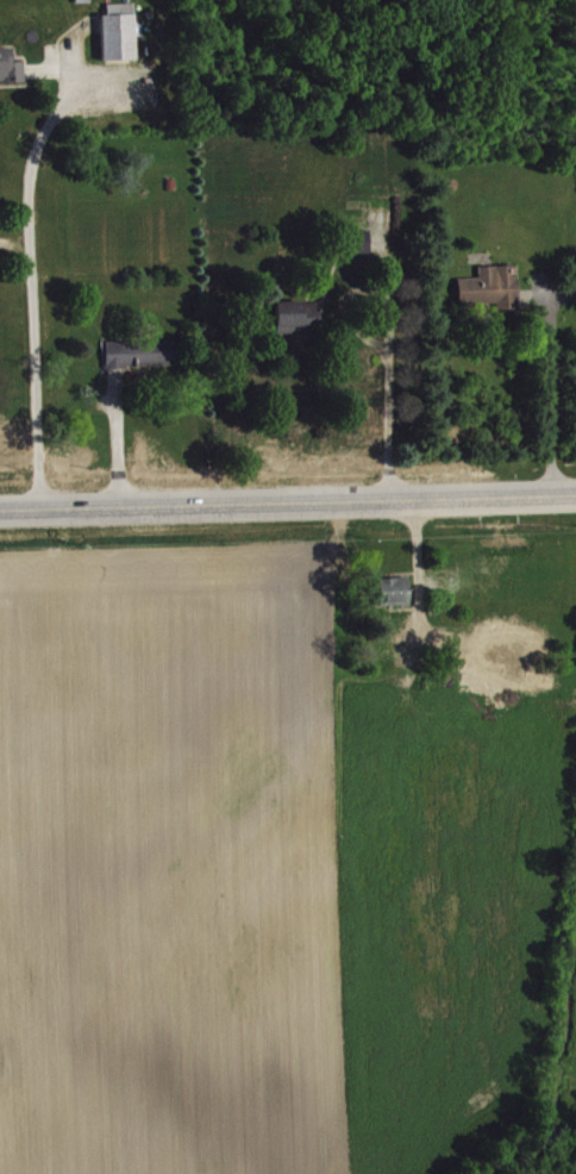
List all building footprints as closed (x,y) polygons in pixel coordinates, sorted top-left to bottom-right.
[(138,59),(136,3),(109,4),(110,14),(104,15),(105,60),(138,59)] [(27,81),(27,61),(14,62),(14,48),(0,48),(0,82),(27,81)] [(461,304),(499,303),(499,310),(522,309),(520,265),(481,267),(482,278),(460,279),(461,304)] [(323,301),(279,302),(280,333),(324,332),(323,301)] [(108,341),(109,368),(181,366),(180,340),(108,341)] [(382,607),(412,606),(411,578),(381,579),(382,607)]
